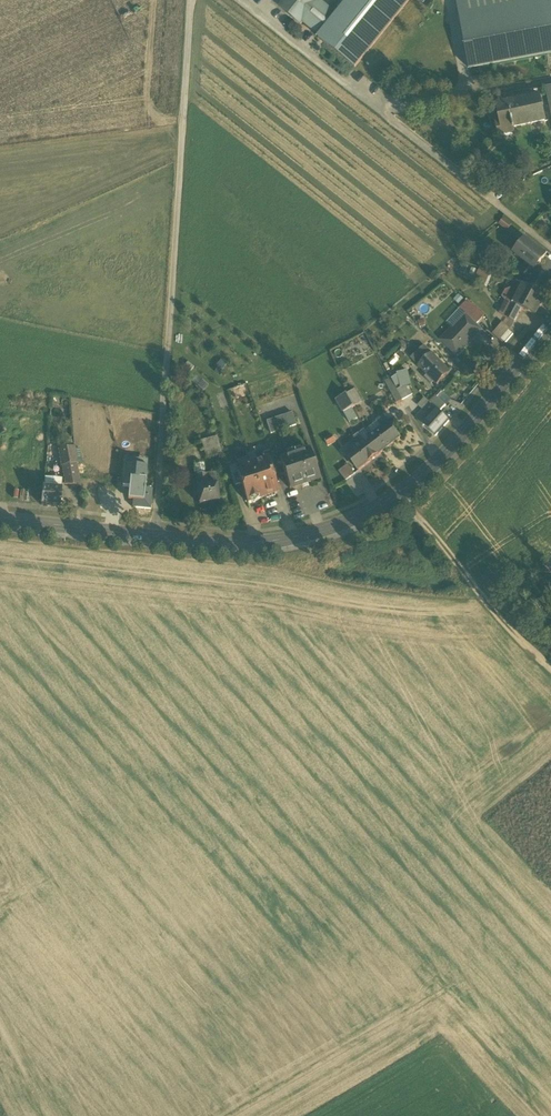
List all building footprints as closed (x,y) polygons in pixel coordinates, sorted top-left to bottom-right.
[(302,22),(319,1),(320,0),(285,0),(279,7),(301,24),(302,22)] [(319,1),(302,22),(319,36),(318,38),(355,67),(409,0),(348,0),(337,15),(319,1)] [(470,69),(550,54),(550,3),(550,0),(457,0),(470,69)] [(512,122),(513,128),(545,121),(539,95),(522,99),(523,102),(498,108),(498,104),(496,104),(500,122),(501,124),(512,122)] [(522,99),(498,104),(498,108),(523,102),(522,99)] [(501,124),(500,122),(495,123),(498,138),(515,135),(513,128),(502,131),(501,124)] [(502,131),(513,128),(512,122),(501,124),(502,131)] [(505,230),(511,223),(503,216),(497,223),(505,230)] [(514,254),(527,264),(535,270),(545,257),(525,241),(514,254)] [(521,271),(529,278),(532,272),(533,272),(535,270),(527,264),(521,271)] [(474,283),(481,286),(486,274),(479,271),(474,283)] [(525,286),(546,296),(546,297),(550,286),(550,281),(533,272),(532,272),(529,278),(525,286)] [(535,316),(546,296),(525,286),(523,285),(522,287),(516,284),(513,289),(507,291),(505,295),(506,300),(513,304),(522,309),(535,316)] [(499,314),(506,318),(513,304),(506,300),(499,314)] [(467,314),(477,323),(484,316),(468,301),(461,308),(467,314)] [(522,309),(513,304),(506,318),(514,323),(522,309)] [(467,314),(461,308),(447,324),(452,329),(464,316),(467,314)] [(442,341),(457,355),(480,330),(464,316),(452,329),(442,341)] [(502,339),(509,330),(502,323),(493,334),(493,335),(500,342),(502,339)] [(502,339),(507,343),(514,334),(509,330),(502,339)] [(414,362),(419,367),(431,354),(424,347),(416,354),(418,357),(414,362)] [(432,380),(437,386),(450,374),(431,354),(419,367),(429,377),(427,379),(430,382),(432,380)] [(407,371),(397,374),(397,376),(400,385),(400,388),(408,386),(411,385),(407,371)] [(396,388),(400,385),(397,376),(391,379),(396,388)] [(196,377),(191,383),(203,393),(208,387),(196,377)] [(392,393),(397,390),(396,388),(391,379),(391,378),(385,381),(392,393)] [(408,386),(398,391),(397,390),(392,393),(397,404),(403,401),(413,395),(408,386)] [(355,390),(346,394),(336,400),(344,413),(351,409),(354,407),(362,402),(355,390)] [(436,398),(446,406),(451,401),(442,392),(436,398)] [(417,406),(422,410),(429,403),(425,398),(417,406)] [(434,408),(440,413),(446,406),(436,398),(432,402),(436,406),(434,408)] [(416,417),(435,436),(448,421),(440,413),(434,408),(429,403),(422,410),(416,417)] [(344,413),(350,424),(357,419),(351,409),(344,413)] [(267,422),(271,434),(296,426),(292,413),(267,422)] [(373,434),(369,437),(381,454),(400,439),(383,416),(375,422),(376,423),(381,428),(373,434)] [(369,428),(373,434),(381,428),(376,423),(369,428)] [(365,430),(358,435),(363,442),(369,437),(365,430)] [(325,440),(328,446),(336,441),(332,435),(325,440)] [(359,471),(381,454),(369,437),(363,442),(358,435),(353,439),(358,446),(346,455),(359,471)] [(201,442),(206,459),(220,455),(216,438),(201,442)] [(62,460),(63,467),(77,464),(74,448),(65,450),(60,451),(62,460)] [(280,462),(290,489),(301,485),(302,486),(308,484),(307,483),(319,479),(310,452),(301,455),(300,450),(287,454),(289,459),(280,462)] [(266,460),(270,473),(276,470),(270,452),(263,454),(265,460),(266,460)] [(247,455),(251,465),(258,463),(254,453),(247,455)] [(148,461),(126,458),(125,461),(137,462),(136,466),(147,467),(148,461)] [(258,463),(251,465),(262,499),(277,494),(270,473),(266,460),(265,460),(258,463)] [(66,485),(81,487),(77,464),(63,467),(66,485)] [(125,465),(123,487),(129,488),(128,501),(133,501),(144,502),(145,489),(147,467),(136,466),(125,465)] [(228,467),(234,486),(241,484),(236,470),(237,470),(235,465),(228,467)] [(248,504),(262,499),(251,465),(237,470),(236,470),(241,484),(244,486),(242,488),(248,504)] [(339,472),(346,481),(355,474),(348,465),(339,472)] [(197,499),(198,505),(218,503),(215,475),(195,477),(197,488),(196,488),(196,494),(197,499)] [(44,479),(44,488),(61,489),(62,484),(61,484),(60,480),(44,479)] [(60,507),(61,489),(44,488),(42,505),(60,507)] [(132,508),(151,510),(152,490),(145,489),(144,502),(133,501),(132,508)]
